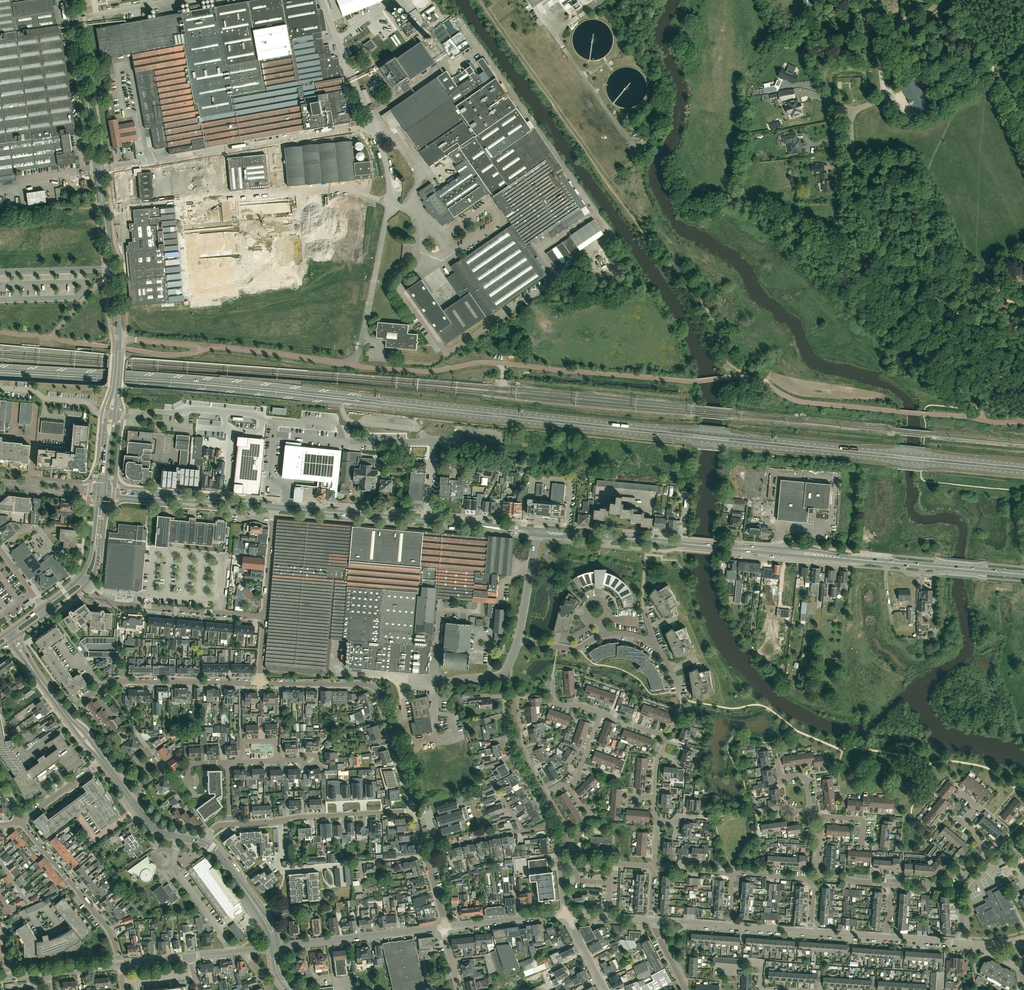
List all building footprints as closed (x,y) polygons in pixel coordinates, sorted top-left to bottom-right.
[(69,134),(73,133),(74,133),(74,130),(74,129),(73,127),(74,127),(60,31),(59,31),(59,29),(59,27),(59,25),(56,26),(53,0),(0,0),(0,183),(17,180),(15,171),(51,166),(51,163),(57,162),(58,165),(75,162),(76,162),(74,152),(72,153),(72,152),(69,134)] [(256,139),(257,142),(266,140),(266,137),(327,126),(349,122),(350,122),(354,121),(351,108),(348,109),(343,85),(342,78),(345,77),(343,70),(340,70),(338,57),(331,58),(330,50),(329,45),(323,46),(322,38),(321,32),(317,9),(315,0),(255,0),(247,1),(246,2),(246,0),(243,0),(243,2),(215,7),(202,9),(201,4),(190,6),(191,11),(182,13),(181,10),(177,11),(178,14),(125,23),(105,27),(96,28),(102,59),(104,59),(106,58),(107,63),(108,67),(110,74),(114,73),(113,66),(112,58),(111,57),(132,53),(145,129),(151,127),(155,149),(168,147),(169,155),(170,154),(194,150),(241,142),(256,139)] [(543,5),(546,10),(560,0),(550,0),(543,5)] [(574,5),(572,6),(576,11),(585,4),(586,5),(593,0),(570,0),(574,5)] [(408,37),(419,29),(411,18),(400,26),(408,37)] [(368,52),(376,47),(371,40),(364,45),(368,52)] [(396,57),(380,69),(393,88),(399,84),(405,92),(411,88),(407,82),(436,63),(422,42),(397,59),(396,57)] [(484,71),(490,67),(483,58),(478,61),(484,71)] [(391,110),(382,117),(391,130),(400,124),(405,131),(420,152),(430,167),(450,153),(458,165),(455,167),(461,176),(440,190),(438,187),(435,189),(431,183),(419,192),(421,195),(423,198),(425,200),(423,202),(427,207),(431,213),(435,218),(436,217),(442,226),(454,217),(454,218),(490,193),(512,225),(458,262),(458,261),(451,266),(455,272),(450,276),(464,296),(461,298),(444,310),(430,290),(422,279),(408,289),(446,344),(461,334),(546,275),(541,266),(543,264),(538,256),(535,258),(534,256),(536,254),(530,245),(548,232),(552,237),(569,226),(585,215),(581,209),(585,206),(562,173),(563,172),(558,165),(559,164),(538,133),(534,128),(533,126),(530,127),(527,122),(496,78),(492,82),(486,85),(478,73),(476,74),(471,67),(453,79),(447,71),(390,110),(391,110)] [(786,71),(782,69),(779,77),(793,83),(797,75),(793,74),(791,73),(793,70),(787,68),(786,71)] [(911,106),(918,117),(931,110),(914,81),(901,88),(908,101),(911,106)] [(779,87),(775,85),(775,86),(764,88),(765,93),(778,91),(779,87)] [(788,113),(794,111),(795,116),(802,114),(800,109),(802,108),(801,107),(800,105),(800,104),(798,104),(797,99),(794,100),(793,97),(789,98),(788,91),(779,93),(780,96),(783,95),(784,99),(787,98),(788,101),(787,102),(789,107),(786,108),(788,113)] [(115,120),(114,119),(111,120),(111,121),(109,121),(113,148),(122,147),(121,142),(137,139),(134,122),(118,125),(117,119),(115,120)] [(799,138),(796,138),(795,134),(782,137),(783,144),(787,143),(790,155),(801,152),(799,138)] [(358,150),(359,150),(360,150),(361,150),(361,149),(362,149),(362,148),(363,147),(363,146),(363,145),(362,144),(362,143),(361,143),(361,142),(360,142),(359,142),(358,142),(357,142),(356,143),(355,143),(355,144),(355,145),(354,145),(354,146),(354,147),(355,148),(355,149),(356,149),(357,150),(358,150)] [(359,161),(360,160),(361,160),(362,160),(362,159),(363,159),(363,158),(364,157),(364,156),(364,155),(363,155),(363,154),(362,153),(361,152),(360,152),(359,152),(358,152),(357,153),(356,153),(356,154),(356,155),(355,155),(355,156),(355,157),(355,158),(356,158),(356,159),(357,160),(358,160),(359,160),(359,161)] [(230,191),(269,188),(266,155),(242,157),(242,158),(227,159),(230,191)] [(827,180),(827,172),(821,172),(821,183),(824,183),(824,191),(832,191),(832,180),(827,180)] [(76,179),(75,178),(71,178),(71,179),(68,180),(68,184),(72,184),(75,183),(75,182),(81,181),(81,188),(87,187),(86,178),(80,179),(80,178),(76,179)] [(231,200),(160,205),(161,212),(201,209),(201,210),(207,210),(207,207),(231,205),(231,200)] [(572,257),(580,251),(577,247),(601,230),(594,219),(569,236),(570,237),(562,242),(556,246),(566,260),(572,256),(572,257)] [(412,258),(413,243),(403,242),(402,258),(412,258)] [(235,244),(164,249),(167,285),(168,299),(239,294),(235,244)] [(556,267),(562,263),(552,249),(546,253),(556,267)] [(246,287),(271,286),(270,277),(246,278),(246,287)] [(408,333),(408,324),(378,322),(378,329),(377,329),(377,331),(378,331),(377,338),(384,338),(383,340),(386,340),(386,347),(416,350),(417,343),(418,343),(418,341),(417,341),(418,334),(408,333)] [(512,359),(520,360),(521,353),(519,353),(518,358),(515,358),(516,353),(513,352),(512,359)] [(70,451),(69,467),(71,467),(71,470),(79,470),(79,471),(86,472),(90,425),(73,423),(71,451),(70,451)] [(151,454),(152,444),(129,442),(130,431),(128,430),(127,442),(128,442),(127,455),(124,455),(123,470),(125,470),(124,472),(125,474),(125,476),(128,478),(131,480),(133,480),(133,482),(148,483),(148,481),(151,481),(152,471),(149,470),(149,469),(150,469),(150,461),(142,460),(141,459),(141,454),(142,454),(151,454)] [(187,466),(189,436),(177,435),(175,449),(181,450),(179,465),(187,466)] [(238,444),(236,444),(236,446),(237,446),(233,493),(259,495),(263,458),(257,458),(259,438),(246,437),(238,436),(238,444)] [(7,442),(6,438),(1,441),(1,438),(0,437),(0,459),(6,460),(8,462),(9,462),(9,464),(17,467),(26,464),(25,463),(28,460),(30,445),(21,445),(21,446),(4,445),(7,442)] [(195,459),(201,460),(203,437),(195,437),(193,459),(195,459)] [(44,462),(45,445),(39,445),(37,466),(38,466),(38,467),(41,468),(43,468),(44,462)] [(52,468),(54,446),(45,445),(44,462),(43,468),(49,469),(49,468),(52,468)] [(282,473),(282,477),(294,478),(317,480),(317,487),(328,488),(327,491),(327,500),(334,500),(334,497),(336,497),(341,451),(302,447),(301,447),(291,446),(285,445),(283,473),(282,473)] [(61,464),(62,447),(54,446),(52,468),(56,469),(56,470),(60,470),(61,464)] [(69,467),(70,451),(69,451),(67,448),(67,447),(62,447),(61,464),(60,470),(64,470),(66,470),(67,469),(68,469),(68,467),(69,467)] [(340,470),(339,478),(339,487),(340,487),(340,493),(348,494),(348,488),(350,488),(351,483),(349,483),(350,470),(353,471),(353,468),(354,468),(353,480),(354,480),(354,482),(355,483),(358,483),(358,489),(362,489),(362,490),(365,490),(366,490),(370,490),(370,484),(374,485),(375,483),(375,482),(376,482),(377,470),(372,469),(372,466),(374,466),(375,459),(361,458),(362,453),(343,451),(342,461),(342,468),(340,467),(340,470)] [(386,464),(386,456),(378,456),(378,464),(386,464)] [(409,482),(413,482),(423,483),(425,463),(417,462),(416,462),(416,468),(413,468),(412,472),(411,472),(409,482)] [(176,487),(176,484),(198,485),(199,469),(179,468),(179,467),(176,466),(176,470),(176,471),(162,470),(161,486),(176,487)] [(492,476),(492,470),(486,470),(486,468),(483,468),(483,466),(478,466),(477,475),(474,474),(473,479),(479,479),(479,482),(482,482),(481,485),(487,485),(488,482),(490,482),(491,476),(492,476)] [(386,480),(386,475),(382,475),(382,480),(381,480),(380,490),(391,491),(391,488),(394,488),(394,484),(392,483),(392,481),(386,480)] [(440,484),(439,496),(451,498),(451,497),(463,498),(463,496),(464,488),(468,488),(469,484),(466,484),(466,477),(458,477),(458,481),(450,480),(450,476),(440,475),(440,483),(440,484)] [(829,509),(831,484),(781,479),(777,520),(807,522),(808,512),(813,513),(814,508),(829,509)] [(413,482),(409,482),(408,497),(409,497),(409,499),(422,500),(423,483),(413,482)] [(538,515),(541,484),(537,483),(536,497),(533,496),(533,499),(528,498),(528,503),(529,503),(528,514),(538,515)] [(549,504),(548,517),(554,518),(555,517),(566,518),(567,503),(564,503),(565,484),(552,483),(551,502),(550,502),(550,504),(549,504)] [(541,484),(538,515),(539,515),(539,516),(545,517),(546,516),(547,516),(548,517),(549,504),(550,504),(550,502),(541,501),(543,484),(541,484)] [(303,486),(294,485),(292,499),(301,500),(303,486)] [(316,499),(321,499),(325,499),(325,489),(317,488),(316,499)] [(512,513),(513,502),(513,497),(508,496),(505,496),(505,494),(502,493),(502,499),(504,499),(503,511),(508,512),(512,513)] [(472,497),(470,509),(476,510),(477,506),(477,504),(480,504),(481,499),(482,498),(484,494),(478,494),(477,498),(472,497)] [(513,502),(512,513),(516,513),(520,513),(522,498),(521,498),(522,495),(518,494),(517,502),(513,502)] [(12,510),(12,511),(12,512),(13,512),(13,513),(14,513),(14,512),(15,512),(15,511),(29,512),(30,507),(32,507),(32,502),(33,497),(9,495),(5,499),(0,503),(0,510),(5,510),(10,510),(11,510),(12,510)] [(763,514),(764,495),(753,495),(753,501),(749,500),(749,506),(752,506),(752,510),(755,510),(755,513),(763,514)] [(463,498),(462,502),(465,503),(465,504),(464,509),(470,509),(472,497),(463,496),(463,498)] [(645,512),(632,511),(632,509),(621,508),(622,501),(635,502),(635,497),(617,496),(616,504),(611,503),(610,512),(621,513),(620,517),(631,518),(631,521),(642,522),(641,526),(652,527),(653,518),(644,517),(645,512)] [(32,507),(30,524),(35,524),(39,525),(40,520),(40,514),(41,498),(37,498),(34,498),(33,502),(32,502),(32,507)] [(480,504),(483,504),(483,509),(483,511),(489,511),(489,505),(489,501),(487,501),(487,499),(482,498),(481,499),(480,504)] [(489,505),(489,511),(494,512),(495,505),(498,506),(498,499),(490,498),(489,501),(489,505)] [(585,515),(584,525),(589,525),(590,515),(590,513),(593,513),(594,500),(588,500),(588,505),(588,510),(587,515),(585,515)] [(65,516),(66,502),(61,502),(60,510),(58,509),(57,513),(62,513),(61,522),(56,521),(56,525),(64,526),(64,523),(65,516)] [(588,505),(584,504),(584,510),(578,509),(578,514),(580,515),(579,524),(584,525),(585,515),(587,515),(588,510),(588,505)] [(605,519),(606,508),(600,507),(600,509),(595,509),(594,518),(605,519)] [(667,509),(666,517),(667,517),(666,522),(670,522),(670,528),(673,529),(675,530),(676,529),(677,529),(677,520),(674,520),(674,515),(672,515),(672,509),(667,509)] [(741,522),(742,512),(733,511),(733,513),(732,513),(732,518),(730,518),(730,521),(731,521),(731,526),(739,526),(739,522),(741,522)] [(168,542),(212,546),(212,542),(219,543),(219,541),(225,542),(226,536),(229,536),(230,527),(227,526),(227,522),(224,521),(224,520),(218,519),(218,521),(216,520),(216,523),(196,521),(196,518),(193,517),(190,517),(189,521),(174,519),(174,517),(167,517),(158,516),(155,546),(168,547),(168,542)] [(510,575),(513,538),(278,518),(265,668),(268,668),(268,669),(325,674),(325,673),(328,673),(330,639),(350,641),(348,668),(428,674),(430,650),(434,598),(488,602),(487,616),(495,616),(493,632),(494,632),(494,638),(494,641),(499,641),(503,642),(503,632),(501,632),(502,622),(504,622),(504,617),(502,616),(503,610),(495,609),(498,574),(510,575)] [(16,523),(0,522),(0,536),(4,541),(17,533),(16,532),(21,529),(18,524),(16,523)] [(241,540),(266,543),(266,542),(267,542),(268,525),(268,526),(245,523),(244,523),(243,530),(248,531),(249,532),(249,536),(242,535),(242,539),(241,540)] [(119,524),(118,531),(130,532),(131,525),(119,524)] [(131,525),(130,532),(143,533),(143,529),(143,526),(131,525)] [(760,534),(761,525),(757,525),(757,528),(747,527),(746,532),(749,532),(749,533),(760,534)] [(78,542),(79,530),(61,529),(60,541),(64,541),(64,547),(76,548),(77,542),(78,542)] [(105,584),(105,587),(124,588),(134,591),(137,592),(137,591),(142,589),(145,552),(147,529),(145,529),(143,529),(143,533),(130,532),(118,531),(118,533),(109,532),(108,542),(105,584)] [(266,543),(241,540),(234,540),(233,554),(253,556),(254,554),(265,555),(266,548),(267,544),(266,544),(266,543)] [(26,543),(24,542),(11,552),(14,556),(16,558),(21,566),(30,578),(37,572),(40,576),(39,581),(44,589),(66,573),(65,572),(66,571),(53,554),(40,564),(26,543)] [(253,557),(253,556),(233,554),(233,555),(240,556),(239,561),(242,562),(242,567),(263,569),(265,558),(253,557)] [(737,561),(729,560),(728,570),(727,570),(727,575),(732,575),(732,578),(736,578),(737,570),(736,569),(737,561)] [(753,579),(756,579),(757,577),(762,577),(763,570),(760,570),(761,563),(755,562),(754,570),(754,573),(753,579)] [(800,575),(805,576),(805,582),(809,583),(810,576),(808,576),(809,568),(801,567),(800,575)] [(819,583),(820,569),(812,568),(811,582),(819,583)] [(263,579),(263,570),(252,569),(251,574),(245,573),(244,577),(263,579)] [(627,584),(626,583),(625,582),(624,581),(622,579),(621,579),(620,578),(618,577),(617,576),(615,575),(613,574),(611,573),(609,572),(608,572),(606,571),(606,569),(595,569),(595,570),(593,571),(592,571),(591,571),(589,571),(588,571),(586,572),(585,572),(584,573),(582,573),(580,574),(578,575),(577,576),(576,577),(575,577),(573,578),(572,579),(580,590),(582,589),(583,588),(585,587),(586,586),(588,585),(590,585),(592,584),(593,584),(595,584),(596,584),(596,585),(597,585),(597,586),(598,587),(599,587),(600,587),(601,587),(601,586),(602,586),(603,585),(603,584),(604,585),(605,585),(606,585),(608,586),(609,587),(610,587),(611,588),(612,589),(614,590),(615,591),(616,592),(618,594),(619,595),(620,597),(621,598),(621,599),(621,600),(622,601),(622,602),(623,603),(623,604),(623,605),(623,606),(623,607),(623,609),(637,608),(636,606),(636,605),(636,604),(636,602),(635,600),(635,599),(635,597),(634,596),(633,594),(633,593),(632,592),(632,591),(631,589),(630,588),(629,586),(628,585),(627,584)] [(827,588),(828,583),(833,583),(835,570),(828,570),(827,577),(826,577),(826,583),(825,583),(825,588),(827,588)] [(847,583),(847,571),(841,571),(840,575),(838,575),(837,587),(843,587),(843,582),(847,583)] [(663,588),(659,584),(650,595),(650,596),(655,603),(654,604),(656,608),(658,608),(662,615),(663,615),(664,616),(675,612),(677,612),(675,606),(679,604),(667,585),(663,588)] [(235,605),(247,607),(248,601),(249,597),(247,596),(246,595),(244,593),(242,591),(240,590),(237,587),(237,590),(235,605)] [(899,590),(899,600),(910,600),(910,590),(906,590),(905,590),(903,590),(899,590)] [(932,598),(932,590),(923,590),(923,595),(919,595),(919,611),(925,611),(925,603),(925,604),(928,604),(929,603),(931,603),(936,603),(936,598),(932,598)] [(574,610),(580,602),(575,597),(570,592),(563,601),(565,603),(564,605),(563,604),(562,604),(561,604),(561,605),(560,605),(560,606),(560,607),(561,607),(562,608),(561,610),(559,610),(554,633),(557,632),(561,632),(562,629),(568,631),(573,613),(574,613),(575,611),(574,610)] [(85,612),(81,606),(75,611),(74,610),(72,611),(72,610),(71,610),(70,610),(70,611),(69,611),(69,612),(70,613),(70,614),(64,618),(74,631),(85,623),(85,622),(86,622),(86,621),(90,622),(90,628),(111,630),(112,614),(104,613),(104,612),(104,611),(104,610),(103,610),(102,610),(101,610),(101,611),(101,612),(99,612),(98,613),(85,612)] [(142,621),(142,617),(130,616),(130,619),(120,618),(119,623),(121,624),(120,628),(132,629),(133,625),(143,625),(143,621),(142,621)] [(482,626),(483,619),(476,618),(476,617),(470,617),(470,624),(475,624),(475,625),(482,626)] [(442,664),(442,666),(468,668),(469,653),(468,653),(470,624),(446,622),(443,651),(443,654),(442,664)] [(73,679),(48,645),(63,635),(56,625),(35,640),(41,648),(39,650),(43,655),(41,656),(60,682),(61,681),(72,695),(87,684),(80,674),(73,679)] [(680,629),(677,625),(666,633),(666,635),(669,643),(668,643),(670,648),(671,647),(674,655),(675,655),(675,657),(689,655),(689,649),(693,648),(685,627),(680,629)] [(618,645),(619,642),(618,642),(614,643),(610,643),(606,644),(602,645),(599,647),(595,649),(592,651),(589,653),(596,661),(598,660),(598,659),(603,657),(604,656),(608,654),(609,654),(614,653),(615,653),(618,653),(618,645)] [(657,670),(655,666),(652,663),(647,659),(650,656),(646,654),(643,652),(639,650),(636,648),(632,647),(628,646),(624,645),(620,645),(620,656),(623,656),(624,656),(629,657),(630,657),(634,659),(635,659),(639,662),(640,663),(637,667),(639,668),(637,670),(639,671),(641,669),(642,670),(642,669),(645,671),(648,675),(648,676),(651,680),(651,681),(652,686),(653,687),(653,689),(653,690),(664,689),(664,688),(663,684),(662,680),(661,677),(659,673),(657,670)] [(2,663),(8,671),(10,669),(9,668),(14,664),(9,657),(2,663)] [(108,664),(111,664),(112,664),(112,657),(110,657),(106,657),(103,657),(101,657),(101,659),(97,659),(97,661),(96,662),(97,663),(97,667),(104,667),(108,667),(108,664)] [(111,666),(111,664),(108,664),(108,667),(104,667),(103,669),(102,670),(103,672),(103,673),(111,673),(111,666)] [(705,671),(702,666),(689,672),(690,673),(689,674),(691,682),(689,682),(690,687),(691,687),(693,695),(693,697),(707,699),(708,693),(713,692),(710,670),(705,671)] [(565,679),(574,678),(573,670),(564,671),(565,679)] [(20,687),(26,683),(22,678),(16,682),(20,687)] [(565,686),(574,686),(574,678),(565,679),(565,686)] [(27,698),(35,692),(30,685),(21,691),(27,698)] [(592,697),(595,688),(588,685),(585,694),(592,697)] [(574,686),(565,686),(566,694),(575,693),(574,686)] [(182,698),(182,688),(175,688),(175,692),(175,693),(172,693),(172,701),(175,702),(175,699),(178,700),(179,698),(182,698)] [(182,688),(182,698),(188,698),(188,700),(191,700),(192,693),(189,693),(188,692),(188,688),(182,688)] [(599,699),(602,690),(595,688),(592,697),(599,699)] [(132,698),(136,698),(136,700),(137,701),(140,701),(140,698),(140,689),(136,689),(136,690),(129,690),(129,694),(127,694),(124,695),(123,703),(127,709),(133,705),(133,702),(132,702),(132,698)] [(140,689),(140,698),(145,698),(145,702),(153,702),(153,695),(150,695),(150,690),(144,690),(144,689),(140,689)] [(606,701),(609,693),(602,690),(599,699),(606,701)] [(332,704),(347,704),(348,691),(321,691),(321,702),(324,702),(324,704),(325,705),(328,705),(329,705),(329,704),(329,701),(332,701),(332,704)] [(251,702),(251,693),(245,693),(245,700),(242,700),(242,706),(245,706),(245,702),(251,702)] [(609,693),(606,701),(613,704),(616,695),(609,693)] [(413,735),(432,732),(430,722),(431,721),(428,706),(430,706),(428,696),(410,699),(415,722),(411,723),(413,735)] [(482,708),(492,707),(492,699),(482,700),(481,696),(470,697),(470,703),(477,703),(478,709),(482,708)] [(536,706),(540,706),(540,698),(537,698),(529,699),(530,701),(531,701),(531,706),(536,706)] [(625,716),(628,707),(621,705),(624,699),(620,698),(617,705),(621,707),(618,714),(625,716)] [(89,711),(100,703),(97,700),(93,703),(92,701),(85,705),(89,711)] [(34,714),(45,706),(41,701),(35,705),(37,708),(32,712),(34,714)] [(93,716),(102,709),(101,709),(99,711),(97,709),(102,706),(100,703),(89,711),(93,716)] [(113,713),(117,710),(113,704),(109,707),(113,713)] [(628,707),(625,716),(631,719),(634,711),(637,712),(639,706),(636,705),(634,709),(628,707)] [(647,717),(651,707),(644,705),(643,706),(640,705),(638,712),(641,713),(645,715),(645,716),(647,717)] [(45,706),(34,714),(35,716),(40,713),(43,716),(49,712),(45,706)] [(536,714),(536,706),(531,706),(527,706),(527,711),(526,711),(526,714),(536,714)] [(9,738),(16,735),(12,730),(8,733),(4,711),(2,711),(1,707),(0,707),(0,754),(15,775),(25,768),(10,747),(13,745),(12,740),(9,740),(8,738),(9,738)] [(655,718),(658,710),(651,707),(647,717),(650,718),(651,717),(655,718)] [(99,719),(108,713),(106,710),(103,711),(102,709),(93,716),(95,714),(99,719)] [(554,721),(557,712),(550,709),(547,718),(554,721)] [(662,722),(665,712),(658,710),(655,718),(659,720),(659,721),(662,722)] [(355,720),(363,717),(362,714),(363,714),(362,711),(353,713),(355,720)] [(561,723),(564,714),(557,712),(554,721),(561,723)] [(665,712),(662,722),(664,723),(665,722),(669,723),(672,715),(665,712)] [(102,724),(111,718),(109,719),(107,717),(110,715),(108,713),(99,719),(102,724)] [(536,714),(526,714),(526,717),(527,717),(528,722),(537,721),(536,714)] [(564,714),(561,723),(568,726),(571,717),(564,714)] [(496,726),(497,726),(496,721),(491,723),(489,716),(481,718),(483,727),(486,726),(487,732),(497,730),(496,726)] [(579,727),(587,730),(590,723),(586,722),(587,719),(579,716),(578,719),(581,720),(579,727)] [(18,721),(15,717),(9,722),(12,726),(18,721)] [(49,731),(50,730),(58,724),(53,717),(48,721),(45,718),(44,719),(40,722),(39,722),(43,728),(45,726),(48,730),(49,731)] [(106,729),(119,720),(117,717),(113,720),(111,718),(102,724),(106,729)] [(242,724),(246,724),(246,734),(252,734),(252,725),(249,725),(248,721),(246,721),(246,717),(242,717),(242,724)] [(119,720),(106,729),(109,728),(112,733),(119,728),(117,726),(121,723),(119,720)] [(604,728),(613,731),(615,724),(606,720),(604,728)] [(540,734),(539,727),(543,726),(542,722),(533,724),(534,728),(529,729),(531,736),(540,734)] [(369,734),(379,731),(377,725),(374,726),(373,723),(363,726),(365,731),(368,730),(369,734)] [(695,736),(697,729),(686,725),(684,729),(683,728),(681,734),(689,737),(690,734),(695,736)] [(576,734),(585,737),(587,730),(579,727),(576,734)] [(610,738),(613,731),(604,728),(601,735),(610,738)] [(52,733),(50,730),(49,731),(48,730),(38,737),(41,741),(52,733)] [(628,741),(631,732),(624,730),(621,738),(628,741)] [(379,731),(369,734),(365,735),(365,736),(366,738),(367,738),(367,739),(369,744),(379,741),(378,738),(381,737),(379,731)] [(636,743),(639,735),(631,732),(628,741),(629,741),(628,743),(635,745),(635,743),(636,743)] [(15,775),(12,777),(25,800),(33,795),(32,792),(33,792),(35,794),(41,790),(34,778),(46,769),(47,771),(50,769),(48,767),(60,759),(69,772),(73,769),(75,771),(86,764),(85,762),(84,763),(70,744),(68,745),(60,734),(46,744),(52,752),(45,757),(44,754),(38,759),(39,761),(27,770),(25,768),(15,775)] [(139,747),(135,742),(138,740),(134,734),(129,738),(131,741),(125,745),(122,747),(122,748),(123,751),(125,751),(128,749),(131,753),(139,747)] [(166,737),(163,734),(152,742),(156,747),(162,742),(161,741),(166,737)] [(541,737),(540,734),(531,736),(531,738),(530,739),(531,742),(532,742),(542,740),(541,737)] [(582,745),(585,737),(576,734),(573,742),(582,745)] [(687,743),(689,737),(681,734),(678,740),(685,742),(687,743)] [(608,745),(610,738),(601,735),(599,742),(608,745)] [(643,746),(646,737),(639,735),(636,743),(643,746)] [(646,737),(643,746),(650,749),(653,740),(646,737)] [(231,745),(231,754),(237,754),(237,744),(240,744),(240,738),(237,738),(237,741),(235,742),(235,741),(233,739),(231,740),(231,745)] [(204,748),(204,745),(204,739),(200,739),(201,744),(195,745),(195,757),(201,757),(201,748),(204,748)] [(291,752),(291,743),(285,743),(285,739),(282,739),(282,746),(285,746),(285,753),(291,752)] [(312,741),(312,750),(318,750),(318,745),(320,745),(321,739),(316,739),(316,741),(312,741)] [(325,747),(329,743),(331,741),(329,739),(327,740),(323,745),(325,747)] [(544,746),(545,746),(546,745),(547,746),(548,745),(547,742),(538,745),(539,748),(535,750),(534,751),(535,753),(536,753),(537,756),(546,752),(544,746)] [(485,752),(501,749),(500,744),(491,745),(492,748),(490,748),(484,750),(485,752)] [(194,757),(195,757),(195,745),(184,745),(184,752),(189,752),(189,757),(190,757),(190,758),(194,758),(194,757)] [(164,754),(168,751),(166,748),(164,746),(158,750),(161,755),(162,754),(163,755),(164,754)] [(380,757),(389,754),(387,750),(381,751),(380,746),(372,747),(372,751),(374,751),(374,755),(375,755),(376,757),(379,756),(380,757)] [(565,753),(573,759),(577,753),(577,752),(573,749),(573,750),(573,749),(572,750),(569,748),(567,747),(565,749),(567,751),(565,753)] [(693,749),(692,748),(690,748),(689,751),(685,749),(683,756),(690,758),(691,758),(692,759),(693,756),(694,757),(694,756),(696,757),(698,750),(697,750),(693,749)] [(760,758),(770,757),(769,750),(763,751),(762,748),(756,748),(758,758),(760,758)] [(163,755),(162,754),(161,755),(165,760),(173,754),(172,751),(170,749),(168,751),(164,754),(163,755)] [(335,758),(338,758),(338,752),(336,752),(336,749),(329,749),(329,752),(325,752),(325,758),(335,758)] [(599,763),(603,754),(596,751),(593,760),(597,761),(597,763),(599,763)] [(807,764),(806,754),(805,754),(805,751),(797,752),(798,755),(799,755),(799,764),(804,763),(804,764),(807,764)] [(546,752),(537,756),(540,762),(549,759),(546,752)] [(569,764),(573,759),(565,753),(562,758),(556,755),(556,758),(556,759),(558,761),(567,766),(569,764)] [(814,762),(814,758),(813,753),(806,754),(807,764),(810,764),(810,762),(814,762)] [(389,754),(380,757),(381,760),(376,761),(377,765),(381,763),(382,764),(391,762),(389,754)] [(607,765),(610,756),(603,754),(599,763),(602,764),(603,763),(607,765)] [(795,765),(799,764),(799,755),(798,755),(791,756),(792,766),(795,766),(795,765)] [(614,768),(617,759),(610,756),(607,765),(612,766),(611,768),(614,768)] [(689,762),(690,758),(683,756),(680,762),(685,764),(684,767),(691,769),(694,763),(689,762)] [(792,766),(791,756),(784,757),(783,757),(783,758),(784,766),(789,765),(789,766),(792,766)] [(821,757),(823,766),(825,766),(825,765),(830,764),(829,756),(821,757)] [(759,768),(762,768),(766,767),(765,764),(771,763),(770,757),(760,758),(761,763),(759,763),(759,768)] [(820,767),(823,766),(821,757),(814,758),(814,762),(815,766),(820,766),(820,767)] [(177,760),(175,758),(168,763),(172,769),(179,763),(182,761),(180,758),(177,760)] [(637,758),(637,765),(647,766),(648,763),(646,763),(647,758),(637,758)] [(486,767),(500,763),(498,759),(485,763),(486,767)] [(617,759),(614,768),(616,769),(617,768),(621,770),(624,761),(617,759)] [(495,775),(507,768),(505,763),(497,767),(497,768),(493,770),(495,775)] [(549,766),(544,769),(547,775),(556,770),(551,763),(548,765),(549,766)] [(637,765),(636,773),(645,773),(646,769),(647,769),(647,766),(637,765)] [(385,779),(396,779),(395,774),(395,773),(394,773),(393,770),(390,770),(390,767),(379,768),(381,775),(384,774),(385,779)] [(314,769),(315,778),(318,778),(318,781),(322,780),(322,785),(325,785),(325,778),(321,778),(320,768),(314,769)] [(507,768),(495,775),(491,777),(492,780),(496,778),(497,780),(502,777),(510,773),(507,768)] [(671,768),(670,778),(679,779),(679,781),(683,782),(684,775),(678,775),(678,768),(671,768)] [(763,778),(772,777),(771,770),(763,771),(762,768),(759,768),(755,769),(756,773),(759,773),(760,775),(763,775),(763,778)] [(250,786),(249,772),(246,772),(246,769),(240,770),(240,779),(240,782),(243,782),(244,781),(244,780),(246,780),(247,788),(250,788),(249,786),(250,786)] [(256,778),(258,778),(258,769),(252,769),(252,772),(249,772),(250,786),(253,786),(253,784),(256,784),(256,778)] [(289,783),(295,782),(294,769),(288,769),(288,780),(285,780),(286,786),(289,786),(289,783)] [(304,785),(303,779),(300,779),(300,769),(294,769),(295,782),(300,782),(301,786),(304,785)] [(312,779),(315,778),(314,769),(308,770),(309,778),(306,778),(306,779),(303,779),(304,785),(304,788),(305,788),(307,786),(307,783),(312,782),(312,779)] [(222,795),(221,770),(203,771),(204,793),(212,793),(212,795),(213,796),(196,808),(205,821),(223,809),(223,806),(218,800),(222,797),(221,795),(222,795)] [(273,779),(276,779),(276,770),(270,770),(270,780),(267,780),(268,785),(268,787),(271,787),(271,783),(273,783),(273,779)] [(286,786),(285,780),(282,780),(282,770),(276,770),(276,779),(277,782),(282,782),(283,786),(286,786)] [(556,770),(547,775),(551,781),(556,778),(557,781),(563,778),(561,775),(559,776),(556,770)] [(509,782),(516,778),(513,773),(500,781),(502,784),(505,782),(506,784),(509,782)] [(636,776),(636,780),(646,781),(646,778),(645,778),(645,776),(645,773),(636,773),(636,776)] [(968,788),(974,780),(971,777),(973,776),(970,773),(962,782),(966,785),(966,786),(968,788)] [(107,826),(108,825),(120,816),(118,813),(116,814),(112,808),(113,807),(111,804),(113,802),(110,798),(109,799),(105,794),(106,793),(101,786),(100,787),(96,781),(97,780),(93,775),(84,783),(84,784),(82,785),(84,788),(85,790),(79,794),(80,796),(74,800),(73,798),(69,801),(70,802),(65,807),(64,805),(57,810),(58,812),(55,814),(54,812),(51,815),(47,817),(45,814),(43,812),(33,821),(37,825),(38,824),(44,832),(43,833),(47,837),(55,831),(56,830),(86,807),(89,811),(88,812),(101,830),(107,826)] [(587,780),(593,787),(599,781),(592,775),(587,780)] [(823,787),(833,786),(832,779),(831,775),(826,776),(826,779),(823,779),(824,784),(823,785),(823,787)] [(772,777),(763,778),(764,781),(757,782),(758,789),(765,788),(765,785),(773,783),(772,777)] [(506,790),(519,782),(516,778),(509,782),(510,785),(508,786),(504,787),(506,790)] [(168,784),(164,779),(156,785),(161,791),(163,791),(168,788),(170,791),(175,788),(171,782),(168,784)] [(361,779),(357,779),(357,782),(352,783),(353,796),(360,796),(360,793),(360,790),(362,789),(361,779)] [(397,782),(396,779),(385,779),(386,783),(383,783),(385,790),(395,789),(395,786),(398,786),(397,783),(398,783),(397,782)] [(339,790),(338,781),(338,780),(332,780),(332,787),(328,787),(329,797),(335,797),(335,794),(335,790),(339,790)] [(588,792),(593,787),(587,780),(582,786),(588,792)] [(635,788),(639,788),(642,789),(644,789),(644,788),(645,785),(645,784),(646,784),(646,781),(636,780),(635,785),(635,788)] [(943,788),(951,794),(953,792),(952,792),(955,788),(953,786),(955,784),(950,780),(948,782),(943,788)] [(974,792),(980,785),(974,780),(968,788),(970,790),(971,789),(974,792)] [(338,781),(339,790),(339,791),(342,791),(342,794),(342,797),(349,796),(348,784),(342,785),(342,781),(338,781)] [(373,791),(377,791),(377,790),(376,781),(371,781),(371,784),(366,784),(366,796),(373,795),(373,791)] [(514,791),(522,787),(519,782),(506,790),(505,791),(507,794),(511,791),(511,790),(513,789),(514,791)] [(488,786),(483,789),(485,793),(493,788),(491,784),(488,786)] [(979,798),(986,790),(980,785),(974,792),(978,795),(977,796),(979,798)] [(583,798),(588,792),(582,786),(576,791),(582,797),(583,798)] [(825,795),(834,794),(833,786),(823,787),(824,790),(825,790),(825,795)] [(512,799),(525,791),(522,787),(514,791),(516,794),(514,795),(513,795),(510,797),(512,799)] [(772,797),(780,796),(779,789),(774,789),(774,787),(765,788),(765,791),(766,790),(767,794),(771,793),(772,797)] [(986,790),(979,798),(982,799),(986,802),(988,799),(990,802),(994,797),(992,795),(989,792),(991,789),(988,787),(986,790)] [(612,796),(621,797),(621,789),(612,788),(612,796)] [(949,797),(951,794),(943,788),(938,794),(942,797),(945,800),(948,796),(949,797)] [(388,798),(385,798),(385,804),(391,804),(391,800),(398,800),(398,794),(399,794),(399,789),(387,790),(388,798)] [(662,800),(671,801),(672,797),(674,797),(675,795),(677,795),(677,791),(670,790),(670,794),(662,793),(662,800)] [(520,800),(527,796),(525,791),(512,799),(513,802),(517,800),(519,798),(520,800)] [(562,804),(570,799),(566,792),(558,797),(562,804)] [(693,809),(694,800),(690,799),(690,794),(684,794),(684,801),(684,804),(687,805),(687,809),(693,809)] [(694,800),(693,809),(700,810),(700,806),(703,807),(706,807),(707,796),(703,796),(703,794),(699,794),(698,799),(697,799),(697,800),(694,800)] [(825,802),(835,801),(834,794),(825,795),(826,799),(825,800),(825,802)] [(517,808),(530,800),(527,796),(520,800),(522,803),(519,805),(519,804),(516,806),(517,808)] [(620,804),(621,797),(612,796),(611,803),(620,804)] [(780,796),(772,797),(772,800),(768,801),(769,807),(777,806),(776,803),(781,803),(780,796)] [(863,810),(864,797),(864,801),(856,801),(855,811),(858,811),(858,810),(863,810)] [(871,807),(872,797),(864,797),(863,810),(864,806),(868,806),(868,807),(871,807)] [(878,807),(879,798),(872,797),(871,807),(874,808),(874,806),(878,807)] [(949,803),(945,800),(942,797),(937,803),(945,809),(947,807),(946,806),(949,803)] [(886,809),(887,798),(879,798),(878,807),(883,807),(883,808),(886,809)] [(887,798),(886,809),(889,809),(889,807),(894,808),(894,799),(887,798)] [(462,830),(460,821),(466,819),(465,817),(468,816),(465,807),(462,807),(459,808),(456,799),(437,804),(440,814),(437,815),(439,822),(437,822),(439,827),(440,826),(440,827),(443,836),(462,830)] [(566,811),(574,806),(570,799),(562,804),(566,811)] [(1018,811),(1023,805),(1016,799),(1011,805),(1018,811)] [(276,812),(282,812),(282,804),(285,803),(284,800),(279,800),(279,802),(276,802),(276,805),(275,805),(276,812)] [(526,810),(533,805),(530,800),(517,808),(519,811),(522,809),(524,807),(526,810)] [(855,811),(856,801),(849,800),(848,809),(853,810),(853,811),(855,811)] [(835,801),(825,802),(826,805),(827,805),(827,810),(830,809),(831,813),(837,812),(836,809),(835,801)] [(620,812),(620,804),(611,803),(610,811),(620,812)] [(943,811),(945,809),(937,803),(932,808),(939,814),(942,810),(943,811)] [(505,811),(504,809),(502,804),(496,806),(487,809),(489,813),(490,818),(498,816),(497,814),(505,811)] [(182,816),(178,811),(174,805),(173,806),(171,809),(169,811),(171,814),(172,813),(177,820),(181,817),(182,816)] [(522,818),(536,810),(533,805),(526,810),(524,811),(525,813),(521,815),(522,818)] [(1006,811),(1013,817),(1018,811),(1011,805),(1006,811)] [(571,818),(579,813),(574,806),(566,811),(571,818)] [(936,818),(939,814),(932,808),(927,814),(935,821),(937,818),(936,818)] [(536,810),(522,818),(523,818),(524,820),(525,820),(528,818),(530,817),(532,819),(539,814),(536,810)] [(634,820),(635,811),(627,810),(626,819),(634,820)] [(191,819),(190,818),(185,812),(183,814),(182,812),(179,811),(178,811),(182,816),(181,817),(186,822),(190,819),(191,819)] [(619,819),(620,812),(610,811),(610,819),(619,819)] [(641,820),(642,811),(635,811),(634,820),(641,820)] [(642,811),(641,820),(649,821),(650,812),(642,811)] [(1008,823),(1013,817),(1006,811),(1001,817),(1003,818),(1001,820),(1006,824),(1007,822),(1008,823)] [(579,813),(571,818),(573,823),(576,821),(578,824),(583,821),(579,813)] [(191,819),(190,819),(195,825),(199,821),(194,814),(190,818),(191,819)] [(533,820),(527,824),(529,827),(542,819),(539,814),(532,819),(533,820)] [(930,826),(933,822),(934,823),(935,821),(927,814),(923,820),(930,826)] [(984,828),(990,821),(985,816),(979,823),(984,828)] [(882,829),(890,830),(890,828),(893,828),(894,821),(885,820),(884,824),(882,823),(882,829)] [(346,842),(346,843),(348,842),(348,841),(351,841),(351,834),(351,831),(354,831),(353,822),(352,821),(350,821),(349,822),(346,822),(347,831),(348,831),(348,834),(345,834),(345,835),(346,842)] [(990,833),(996,826),(990,821),(984,828),(990,833)] [(377,822),(373,822),(370,822),(371,833),(371,834),(375,834),(375,836),(382,836),(381,830),(378,830),(378,822),(377,822)] [(363,826),(363,823),(361,823),(361,824),(357,824),(358,834),(362,834),(362,835),(368,835),(368,828),(365,828),(365,826),(363,826)] [(321,837),(327,837),(326,824),(321,824),(321,835),(316,836),(317,845),(321,845),(321,842),(322,842),(321,837)] [(388,835),(396,835),(396,831),(397,831),(407,831),(407,824),(405,824),(397,825),(397,828),(388,829),(388,835)] [(762,833),(768,832),(767,824),(761,825),(762,828),(757,829),(758,837),(758,841),(761,841),(760,836),(762,836),(761,833),(762,833)] [(342,835),(341,825),(333,825),(334,835),(340,835),(342,835)] [(835,835),(835,825),(832,825),(832,826),(828,825),(827,834),(835,835)] [(842,836),(843,827),(838,826),(838,825),(835,825),(835,835),(842,836)] [(843,827),(842,836),(850,836),(851,826),(847,826),(847,827),(843,827)] [(945,836),(950,830),(945,826),(940,832),(945,836)] [(996,826),(990,833),(996,838),(1000,833),(1003,836),(1009,830),(1005,827),(1002,831),(996,826)] [(317,845),(316,836),(313,836),(312,836),(311,827),(305,828),(305,836),(305,839),(313,838),(314,843),(316,842),(317,845)] [(126,846),(135,839),(131,834),(132,833),(129,829),(121,835),(124,839),(126,842),(124,844),(126,846)] [(691,833),(691,829),(683,829),(682,835),(689,836),(689,839),(695,840),(695,839),(699,840),(699,835),(696,834),(691,833)] [(12,839),(19,834),(15,830),(9,835),(10,836),(12,839)] [(234,833),(224,841),(228,846),(228,847),(232,852),(232,853),(233,852),(236,857),(236,858),(239,856),(243,861),(242,862),(243,862),(247,867),(246,867),(247,868),(255,861),(246,850),(244,851),(237,842),(239,841),(241,841),(241,842),(261,840),(262,856),(272,856),(272,855),(271,849),(272,849),(272,848),(271,848),(271,842),(271,841),(269,841),(268,832),(267,832),(261,833),(261,830),(260,830),(260,831),(254,831),(247,832),(247,831),(247,832),(240,832),(240,835),(236,835),(234,833)] [(949,840),(954,833),(950,830),(945,836),(949,840)] [(637,840),(647,840),(647,833),(638,832),(637,840)] [(63,838),(66,835),(64,833),(61,836),(61,835),(58,838),(56,836),(50,841),(54,845),(60,840),(63,838)] [(953,843),(959,837),(954,833),(949,840),(953,843)] [(13,843),(14,845),(23,838),(19,834),(12,839),(15,842),(14,842),(13,843)] [(109,838),(113,843),(118,839),(114,834),(109,838)] [(400,841),(410,841),(409,834),(399,834),(400,838),(395,838),(395,841),(390,841),(391,845),(399,845),(398,841),(400,841)] [(513,835),(508,836),(511,855),(511,858),(513,857),(516,857),(516,853),(514,853),(514,851),(516,850),(515,843),(513,835)] [(508,836),(502,837),(504,845),(504,849),(507,848),(507,851),(508,856),(511,855),(508,836)] [(612,845),(613,838),(591,836),(590,843),(593,844),(592,851),(609,852),(610,845),(612,845)] [(81,845),(84,843),(86,841),(82,837),(77,841),(81,845)] [(537,842),(537,841),(539,841),(540,845),(543,845),(543,843),(544,843),(544,842),(548,842),(548,837),(530,839),(530,843),(525,843),(526,847),(532,846),(532,843),(537,842)] [(958,847),(963,841),(959,837),(953,843),(958,847)] [(15,849),(18,846),(20,849),(27,843),(23,838),(14,845),(15,846),(14,847),(15,849)] [(495,856),(498,856),(498,853),(495,838),(489,839),(491,847),(493,847),(495,856)] [(137,857),(138,856),(142,853),(140,850),(143,848),(140,844),(139,845),(135,839),(126,846),(124,848),(126,851),(127,850),(131,847),(133,849),(132,850),(135,854),(137,857)] [(57,850),(63,845),(60,840),(54,845),(57,850)] [(646,848),(647,840),(637,840),(637,847),(646,848)] [(482,857),(485,856),(482,841),(476,842),(478,850),(479,850),(479,853),(481,853),(482,857)] [(963,841),(958,847),(959,848),(958,850),(963,855),(969,848),(966,846),(967,844),(963,841)] [(61,854),(67,849),(66,847),(68,845),(69,844),(67,842),(64,845),(63,845),(57,850),(61,854)] [(540,845),(540,849),(539,850),(539,849),(535,849),(536,853),(541,852),(549,851),(548,842),(544,842),(544,843),(543,843),(543,845),(540,845)] [(827,852),(836,853),(836,846),(837,846),(837,843),(832,842),(831,845),(826,845),(826,848),(827,848),(827,852)] [(21,856),(30,848),(27,843),(20,849),(17,851),(21,856)] [(407,846),(407,844),(401,845),(401,850),(403,850),(409,850),(409,853),(416,851),(414,844),(408,846),(407,846)] [(473,859),(469,844),(463,845),(466,853),(468,853),(470,859),(471,864),(474,863),(473,859)] [(525,844),(518,845),(519,853),(520,856),(526,855),(525,844)] [(698,857),(699,848),(695,848),(696,845),(689,844),(688,849),(688,850),(692,850),(692,856),(698,857)] [(705,851),(708,852),(709,845),(702,845),(702,848),(699,848),(698,857),(704,857),(705,851)] [(929,856),(937,847),(935,845),(927,855),(929,856)] [(383,857),(395,856),(395,850),(388,851),(387,846),(382,846),(383,857)] [(455,866),(457,871),(461,870),(461,866),(461,865),(460,862),(456,847),(451,849),(453,857),(451,859),(452,860),(453,861),(454,861),(455,866)] [(645,855),(646,848),(637,847),(636,855),(645,855)] [(28,858),(34,853),(30,848),(21,856),(24,860),(21,863),(24,860),(28,858)] [(64,860),(71,854),(67,849),(61,854),(62,856),(62,857),(64,860)] [(856,861),(856,851),(849,851),(848,860),(856,861)] [(863,861),(864,852),(856,851),(856,861),(863,861)] [(835,861),(836,853),(827,852),(826,857),(825,857),(825,860),(835,861)] [(864,852),(863,861),(871,862),(872,852),(864,852)] [(905,863),(904,873),(930,875),(930,877),(933,877),(933,873),(935,873),(936,874),(936,873),(937,871),(940,874),(942,871),(941,870),(950,858),(943,852),(932,865),(905,863)] [(4,861),(11,856),(8,853),(1,858),(4,861)] [(29,860),(31,862),(38,857),(34,853),(28,858),(24,860),(21,863),(23,865),(26,863),(29,860)] [(891,860),(890,869),(896,869),(896,867),(900,867),(900,859),(903,859),(904,854),(901,853),(900,858),(893,858),(893,861),(891,860)] [(68,863),(75,858),(71,854),(64,860),(66,863),(67,862),(68,863)] [(75,858),(68,863),(72,868),(78,863),(76,861),(78,859),(78,858),(77,856),(75,858)] [(150,863),(148,856),(147,856),(127,871),(128,871),(132,874),(134,872),(140,876),(141,877),(141,878),(142,879),(143,880),(144,881),(145,881),(146,881),(147,881),(148,881),(149,881),(150,881),(151,880),(152,879),(152,878),(153,877),(153,876),(153,875),(153,874),(153,873),(153,872),(154,871),(155,871),(155,870),(156,870),(156,869),(156,868),(156,867),(156,866),(156,865),(155,864),(154,864),(154,863),(153,863),(152,863),(151,863),(150,863)] [(128,863),(130,866),(135,862),(139,859),(138,856),(137,857),(133,860),(128,863)] [(41,867),(48,862),(44,857),(38,862),(34,865),(35,866),(38,870),(39,869),(41,867)] [(213,867),(206,857),(193,867),(229,916),(242,906),(239,902),(241,900),(215,865),(213,867)] [(537,880),(539,900),(546,899),(546,901),(550,901),(549,899),(556,898),(553,871),(547,872),(547,869),(548,869),(547,858),(537,859),(537,860),(536,860),(536,859),(528,860),(531,881),(537,880)] [(412,866),(420,864),(419,859),(411,862),(411,861),(407,862),(407,861),(400,863),(397,864),(398,867),(399,868),(400,867),(404,866),(404,868),(409,867),(412,866)] [(835,868),(835,861),(825,860),(825,863),(826,863),(826,868),(827,868),(832,868),(835,868)] [(51,866),(48,862),(41,867),(45,871),(51,866)] [(11,872),(14,869),(16,867),(13,864),(8,868),(11,872)] [(365,874),(375,873),(375,864),(364,865),(365,874)] [(1010,866),(1009,864),(1000,868),(1002,872),(1005,871),(1007,875),(1011,873),(1010,871),(1014,869),(1012,865),(1010,866)] [(49,876),(55,871),(51,866),(45,871),(49,876)] [(79,876),(84,871),(80,866),(75,871),(79,876)] [(259,872),(251,878),(253,881),(258,889),(261,892),(266,887),(267,889),(273,884),(272,883),(278,879),(276,876),(269,867),(260,874),(259,872)] [(14,870),(11,872),(15,877),(20,872),(17,868),(14,870)] [(421,869),(413,871),(405,873),(407,878),(414,876),(423,874),(421,869)] [(52,880),(59,875),(55,871),(49,876),(46,878),(48,880),(50,878),(52,880)] [(82,881),(88,876),(84,871),(79,876),(82,881)] [(301,873),(288,874),(288,875),(289,875),(289,881),(289,882),(290,888),(289,888),(290,888),(290,895),(291,902),(290,902),(291,902),(301,901),(299,879),(308,878),(310,900),(309,900),(309,901),(320,900),(320,899),(319,899),(319,893),(319,892),(318,886),(319,886),(319,885),(318,885),(318,879),(317,872),(306,873),(301,873)] [(8,875),(3,878),(7,884),(12,881),(8,875)] [(53,887),(54,886),(56,885),(62,880),(59,875),(52,880),(54,883),(51,885),(53,887)] [(419,882),(424,880),(423,875),(414,878),(407,880),(408,883),(415,881),(416,884),(419,883),(419,882)] [(86,885),(92,881),(88,876),(82,881),(86,885)] [(532,902),(531,891),(527,892),(526,888),(523,889),(521,878),(517,878),(517,880),(516,880),(516,883),(518,883),(518,889),(520,889),(521,894),(520,894),(519,894),(519,897),(520,897),(520,898),(521,898),(522,903),(528,903),(529,904),(531,903),(532,902)] [(62,880),(56,885),(59,888),(56,891),(57,893),(61,890),(60,889),(66,884),(62,880)] [(108,883),(107,884),(94,895),(98,900),(107,892),(105,889),(111,884),(114,882),(112,880),(109,882),(108,883)] [(412,889),(425,885),(424,880),(419,882),(419,883),(416,884),(412,885),(412,887),(411,888),(412,889)] [(90,890),(96,885),(92,881),(86,885),(90,890)] [(94,895),(107,884),(105,882),(98,888),(96,885),(90,890),(94,895)] [(511,898),(509,882),(503,883),(504,894),(505,894),(505,898),(506,898),(508,914),(517,913),(515,897),(511,898)] [(36,886),(33,883),(31,884),(25,889),(28,893),(34,888),(36,886)] [(1009,925),(1020,920),(1013,906),(1014,906),(1003,883),(986,891),(990,898),(986,900),(987,902),(975,908),(977,913),(976,914),(983,930),(997,923),(1000,928),(1007,925),(1006,923),(1008,922),(1009,925)] [(179,898),(169,884),(164,887),(162,884),(152,891),(162,905),(168,900),(171,904),(179,898)] [(574,897),(574,899),(575,899),(575,900),(580,900),(580,901),(583,901),(585,899),(584,897),(588,896),(588,892),(578,893),(574,894),(575,896),(574,897)] [(119,895),(117,893),(109,901),(106,898),(101,903),(105,907),(119,895)] [(413,902),(429,897),(428,893),(418,896),(417,893),(410,895),(412,901),(413,900),(413,902)] [(109,912),(114,907),(112,905),(116,902),(119,899),(121,897),(119,895),(105,907),(109,912)] [(91,930),(63,897),(53,905),(72,927),(71,927),(70,927),(68,927),(67,928),(66,928),(65,928),(64,929),(63,929),(62,930),(61,931),(60,932),(60,933),(59,933),(58,935),(58,936),(55,937),(54,937),(49,939),(48,934),(42,935),(43,940),(37,941),(36,938),(27,922),(16,929),(24,942),(24,956),(36,956),(37,956),(38,957),(39,958),(40,958),(41,958),(42,958),(43,958),(44,958),(45,958),(46,957),(47,957),(48,956),(48,955),(49,954),(49,953),(57,951),(63,949),(63,950),(64,950),(65,951),(67,951),(68,952),(69,952),(70,952),(71,952),(72,952),(73,951),(74,951),(75,950),(76,950),(77,950),(78,949),(78,948),(79,948),(80,947),(80,946),(81,945),(81,944),(82,943),(82,942),(82,941),(82,940),(82,939),(82,938),(91,930)] [(429,897),(413,902),(414,906),(421,905),(427,903),(426,900),(429,899),(429,897)] [(15,901),(18,906),(23,902),(20,898),(15,901)] [(8,905),(5,900),(0,903),(0,905),(2,909),(8,905)] [(427,909),(432,908),(430,903),(421,906),(422,907),(417,908),(417,907),(415,907),(416,912),(420,911),(422,909),(424,909),(425,911),(427,910),(427,909)] [(8,905),(2,909),(6,914),(8,912),(10,915),(13,914),(11,911),(12,910),(8,905)] [(113,917),(125,907),(123,905),(120,907),(116,910),(114,907),(109,912),(113,917)] [(123,911),(126,909),(125,907),(113,917),(114,919),(113,920),(116,923),(120,920),(120,919),(126,914),(123,911)] [(396,915),(387,916),(386,910),(384,910),(385,915),(386,926),(396,925),(396,921),(397,921),(396,915)] [(339,926),(338,923),(337,923),(337,917),(329,918),(330,931),(338,930),(338,926),(339,926)] [(313,933),(322,932),(320,918),(311,919),(313,933)] [(294,923),(294,920),(288,921),(289,935),(290,935),(291,936),(293,936),(293,934),(294,934),(294,933),(299,933),(298,922),(294,923)] [(562,933),(566,932),(562,924),(561,923),(557,925),(558,926),(554,928),(553,925),(546,927),(548,932),(552,931),(553,932),(554,932),(555,931),(558,936),(562,934),(562,933)] [(543,944),(542,940),(539,940),(537,924),(532,924),(533,934),(535,934),(536,940),(535,940),(535,944),(543,944)] [(243,934),(251,931),(249,925),(240,928),(243,934)] [(583,936),(593,931),(590,925),(580,927),(579,929),(583,936)] [(515,954),(525,952),(522,940),(521,940),(517,941),(515,940),(514,936),(521,935),(520,929),(519,929),(518,926),(506,928),(509,941),(510,941),(515,954)] [(593,931),(596,937),(596,938),(610,933),(607,927),(602,926),(593,931)] [(515,954),(510,941),(509,941),(506,928),(493,929),(494,938),(497,947),(499,953),(500,956),(501,959),(502,962),(503,965),(504,968),(505,972),(506,974),(522,972),(518,963),(515,955),(515,954)] [(523,937),(525,947),(529,946),(528,938),(527,928),(520,929),(521,935),(522,935),(523,937)] [(586,942),(596,937),(593,931),(583,936),(586,942)] [(639,936),(639,932),(633,931),(632,935),(629,935),(629,940),(634,940),(635,940),(636,938),(641,938),(642,936),(639,936)] [(551,941),(552,944),(562,939),(565,944),(571,942),(566,932),(562,933),(562,934),(558,936),(555,938),(556,938),(551,941)] [(159,950),(166,949),(165,940),(168,939),(168,933),(162,934),(162,941),(158,942),(159,950)] [(203,945),(211,944),(210,933),(201,934),(203,945)] [(697,942),(698,934),(692,933),(691,937),(688,937),(688,941),(691,942),(696,942),(696,946),(698,946),(698,942),(697,942)] [(179,939),(178,934),(175,934),(176,940),(173,940),(174,948),(180,947),(180,945),(181,945),(181,941),(180,941),(179,939)] [(129,953),(137,952),(136,939),(136,935),(130,935),(131,945),(128,945),(129,953)] [(188,946),(196,945),(195,936),(187,937),(188,946)] [(418,941),(414,941),(418,957),(425,956),(425,958),(430,958),(429,955),(427,955),(427,950),(435,949),(433,936),(418,938),(418,941)] [(605,944),(606,943),(604,937),(599,940),(598,939),(588,944),(591,950),(594,949),(593,947),(603,942),(605,944)] [(646,952),(654,948),(649,939),(641,943),(646,952)] [(144,951),(153,950),(152,940),(143,941),(144,951)] [(382,945),(383,949),(386,959),(387,964),(393,989),(426,989),(425,988),(423,976),(418,957),(414,941),(414,940),(404,942),(404,941),(393,943),(393,942),(382,945)] [(613,948),(622,944),(620,940),(619,940),(611,943),(613,948)] [(637,945),(634,940),(629,940),(620,940),(622,944),(626,951),(637,945)] [(607,944),(606,943),(605,944),(603,942),(593,947),(594,949),(591,950),(593,954),(603,948),(602,946),(607,944)] [(376,958),(374,958),(374,959),(375,964),(380,964),(379,958),(383,957),(383,954),(382,955),(381,949),(383,949),(382,945),(380,945),(375,945),(375,949),(375,950),(375,953),(376,958)] [(368,964),(372,963),(371,953),(370,953),(369,946),(361,947),(361,948),(357,948),(358,952),(356,953),(357,964),(362,964),(362,960),(368,959),(368,964)] [(576,953),(573,946),(560,952),(559,950),(549,955),(554,965),(559,962),(557,957),(561,955),(563,959),(576,953)] [(651,961),(659,957),(654,948),(646,952),(651,961)] [(350,964),(350,963),(350,961),(350,958),(346,958),(346,950),(333,951),(334,960),(333,960),(335,975),(337,975),(337,977),(344,976),(343,974),(348,973),(347,964),(350,964)] [(315,968),(328,967),(326,956),(324,956),(324,952),(311,954),(312,962),(312,966),(315,966),(315,968)] [(602,961),(608,958),(605,952),(599,955),(602,961)] [(545,957),(523,966),(522,966),(525,976),(535,972),(535,973),(549,967),(553,965),(549,956),(545,957)] [(659,957),(651,961),(656,971),(664,967),(659,957)] [(953,971),(954,967),(957,967),(957,958),(951,957),(951,960),(947,960),(946,970),(953,971)] [(959,971),(966,972),(967,961),(964,961),(964,958),(957,958),(957,967),(960,968),(959,971)] [(305,962),(304,959),(296,961),(298,970),(299,970),(300,972),(305,971),(307,977),(312,975),(310,967),(308,968),(306,961),(305,962)] [(462,970),(472,967),(471,964),(474,963),(473,959),(467,959),(468,962),(461,964),(462,966),(461,968),(462,970)] [(605,961),(601,963),(603,967),(603,968),(606,974),(617,969),(620,967),(616,959),(613,960),(614,962),(611,964),(607,965),(605,961)] [(244,963),(243,961),(242,960),(237,961),(238,969),(239,969),(240,975),(244,975),(244,970),(245,970),(246,969),(246,968),(246,966),(245,965),(244,963)] [(229,975),(227,961),(220,962),(221,971),(223,971),(224,975),(227,975),(229,975)] [(993,961),(992,961),(991,962),(990,962),(990,961),(987,962),(987,963),(986,963),(985,963),(984,962),(984,963),(981,969),(981,970),(982,970),(980,974),(982,975),(984,972),(985,972),(985,973),(1006,985),(1007,984),(1008,985),(1006,988),(1009,989),(1011,986),(1012,987),(1012,986),(1015,981),(1015,980),(1016,979),(1015,979),(1014,978),(1015,978),(1013,974),(1012,974),(1013,973),(1013,972),(1012,972),(1012,971),(1007,969),(1006,968),(1005,969),(999,966),(999,965),(999,964),(998,964),(993,961)] [(640,966),(635,968),(640,980),(648,976),(652,975),(648,967),(646,964),(646,963),(640,966)] [(207,972),(207,964),(200,965),(201,972),(204,972),(205,977),(203,978),(204,985),(210,983),(209,976),(208,977),(207,972)] [(555,974),(556,976),(559,974),(559,975),(566,971),(563,966),(554,971),(555,974)] [(472,967),(462,970),(463,973),(464,974),(465,976),(475,973),(476,976),(485,973),(484,970),(477,972),(476,970),(473,971),(472,967)] [(775,972),(776,972),(776,967),(774,967),(774,972),(769,971),(768,979),(774,980),(775,972)] [(640,980),(638,981),(642,989),(656,989),(658,989),(661,988),(670,983),(672,982),(665,968),(652,975),(648,976),(640,980)] [(573,981),(586,973),(587,972),(586,971),(585,971),(585,970),(584,970),(584,969),(577,973),(578,974),(570,978),(572,981),(573,981)] [(853,979),(853,987),(859,988),(859,979),(860,979),(861,975),(861,969),(859,969),(859,975),(858,975),(858,979),(854,979),(853,979)] [(816,975),(812,975),(811,974),(810,982),(816,983),(817,975),(820,975),(820,970),(818,970),(816,970),(816,975)] [(560,984),(559,980),(568,975),(566,971),(559,975),(559,974),(556,976),(557,977),(552,979),(553,981),(556,986),(560,984)] [(742,985),(751,985),(752,976),(746,975),(746,972),(738,971),(738,975),(742,976),(742,985)] [(865,980),(866,980),(867,972),(865,971),(864,980),(860,979),(859,979),(859,988),(865,988),(865,980)] [(586,973),(573,981),(575,985),(581,982),(588,978),(588,977),(586,973)] [(617,973),(610,977),(612,981),(619,977),(617,973)] [(823,985),(829,986),(830,977),(831,977),(831,973),(828,973),(828,977),(823,977),(823,985)] [(865,980),(865,988),(871,988),(872,980),(874,981),(875,976),(870,976),(870,980),(866,980),(865,980)] [(102,978),(103,989),(106,989),(105,988),(114,987),(113,983),(111,984),(111,980),(110,981),(109,977),(108,977),(102,978)] [(612,981),(611,982),(613,988),(619,985),(621,988),(625,986),(623,983),(624,982),(621,977),(619,977),(612,981)] [(484,983),(483,980),(478,981),(478,982),(475,983),(474,979),(466,981),(468,987),(482,984),(484,983)] [(70,981),(66,982),(66,981),(62,981),(62,986),(63,985),(64,989),(67,989),(71,989),(70,981)] [(71,989),(74,989),(74,988),(77,988),(79,987),(78,985),(77,985),(76,981),(70,981),(71,989)] [(638,981),(625,986),(627,989),(642,989),(638,981)]
